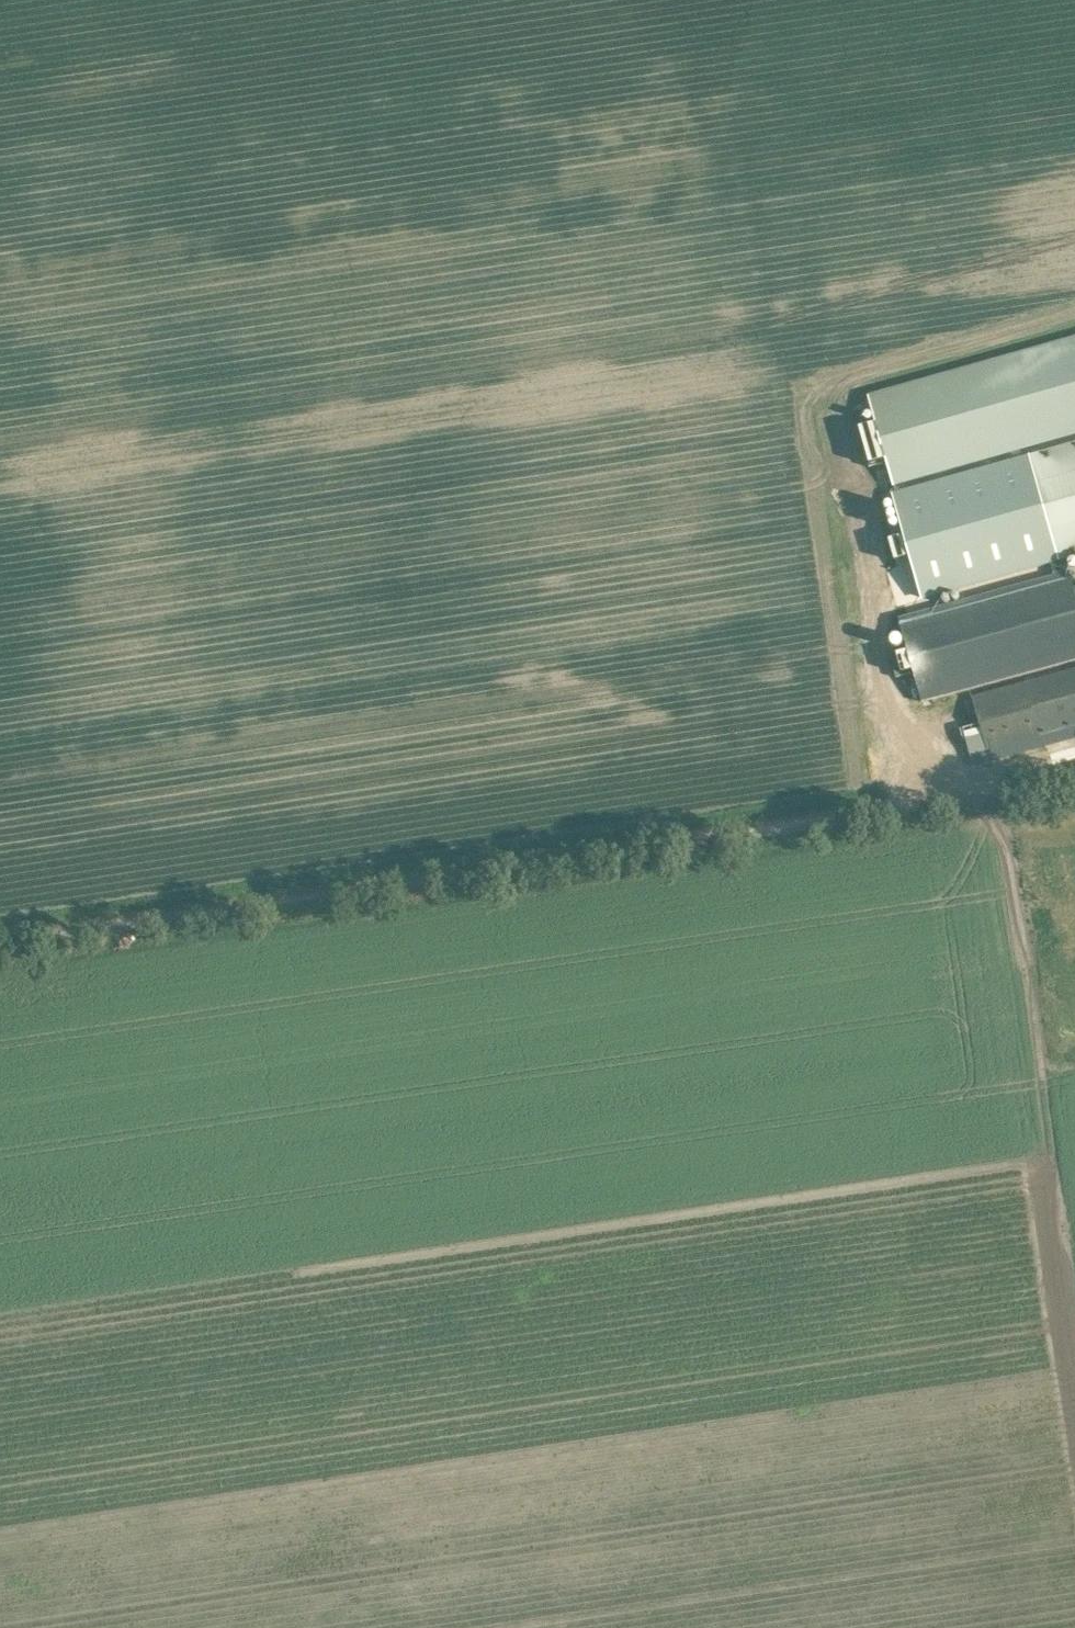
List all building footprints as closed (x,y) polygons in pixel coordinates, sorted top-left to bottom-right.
[(929,596),(1074,555),(1074,337),(873,394),(929,596)] [(890,651),(897,676),(913,672),(922,703),(1074,660),(1074,565),(1074,563),(1065,566),(1068,573),(1059,576),(899,621),(906,646),(890,651)] [(977,698),(986,728),(965,733),(973,761),(1074,734),(1074,671),(977,698)]
